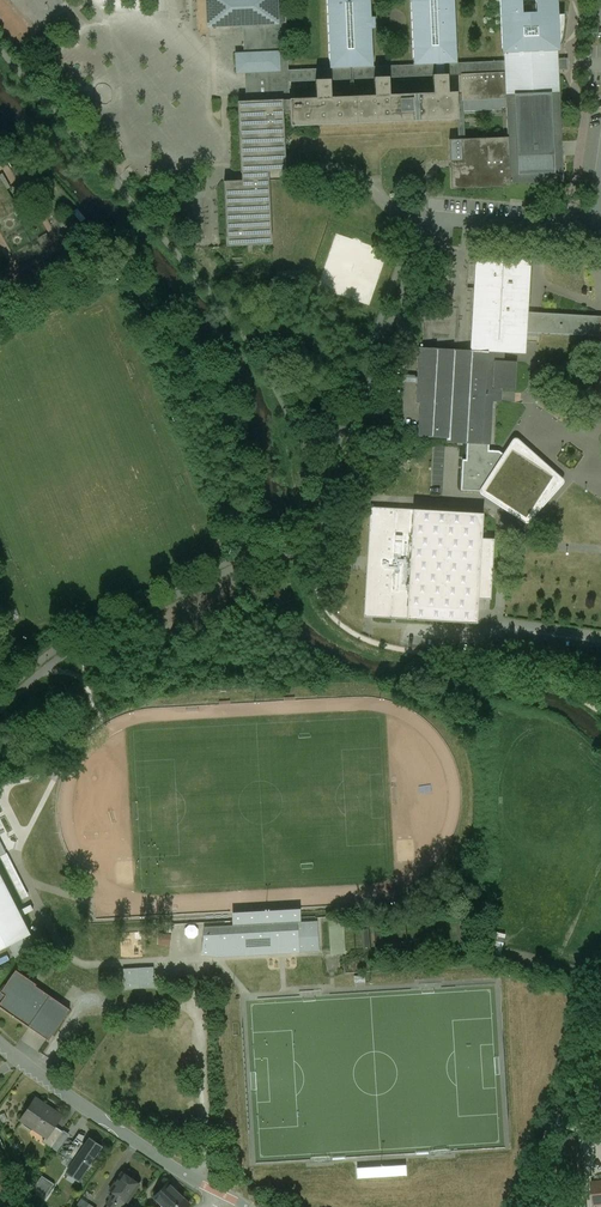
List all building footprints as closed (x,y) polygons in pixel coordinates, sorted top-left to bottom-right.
[(243,26),(286,25),(285,0),(206,0),(207,28),(243,26)] [(227,247),(272,245),(269,173),(286,172),(284,113),(290,113),(290,127),(464,119),(464,112),(500,110),(500,108),(506,108),(508,138),(449,140),(450,161),(451,189),(510,187),(510,184),(564,182),(558,71),(562,71),(561,62),(561,59),(558,59),(558,52),(558,51),(560,51),(560,44),(562,39),(563,28),(564,15),(558,15),(558,0),(501,0),(503,52),(506,52),(506,63),(456,64),(453,0),(412,0),(415,65),(373,67),(371,28),(375,28),(375,17),(371,17),(370,0),(328,0),(331,70),(287,72),(286,25),(243,26),(245,54),(236,54),(237,73),(245,73),(245,78),(246,102),(238,102),(241,181),(224,182),(227,247)] [(0,174),(0,218),(16,209),(5,190),(9,187),(1,173),(0,174)] [(439,249),(430,249),(430,265),(439,265),(439,249)] [(529,261),(476,258),(470,350),(419,348),(416,401),(420,401),(418,436),(446,437),(446,442),(490,444),(492,401),(501,402),(501,388),(515,389),(516,361),(503,361),(504,351),(525,353),(525,332),(592,335),(593,315),(527,311),(529,261)] [(483,513),(369,507),(363,617),(476,623),(477,599),(491,599),(494,538),(481,538),(483,513)] [(20,618),(16,610),(10,613),(14,621),(20,618)] [(8,943),(27,933),(0,880),(0,947),(8,943)] [(318,921),(205,926),(204,952),(213,952),(216,954),(320,948),(318,921)] [(27,933),(8,943),(15,957),(35,947),(27,933)] [(125,988),(156,987),(156,966),(125,967),(125,988)] [(15,970),(0,992),(5,995),(0,1002),(0,1007),(48,1040),(70,1009),(35,986),(36,984),(15,970)] [(60,1115),(34,1098),(20,1119),(46,1136),(53,1125),(60,1115)] [(53,1125),(46,1136),(42,1141),(51,1147),(62,1131),(53,1125)] [(84,1135),(78,1133),(65,1152),(74,1159),(67,1170),(79,1178),(87,1166),(89,1168),(95,1159),(92,1158),(101,1146),(89,1138),(85,1144),(81,1141),(84,1135)] [(0,1167),(0,1195),(14,1193),(10,1166),(0,1167)] [(140,1183),(121,1171),(109,1190),(112,1192),(125,1201),(127,1202),(140,1183)] [(54,1184),(41,1175),(33,1187),(45,1196),(54,1184)] [(591,1182),(593,1204),(600,1203),(600,1181),(591,1182)] [(167,1182),(153,1196),(161,1205),(164,1206),(185,1206),(189,1203),(167,1182)] [(112,1192),(105,1203),(107,1205),(111,1206),(121,1206),(125,1201),(112,1192)]
